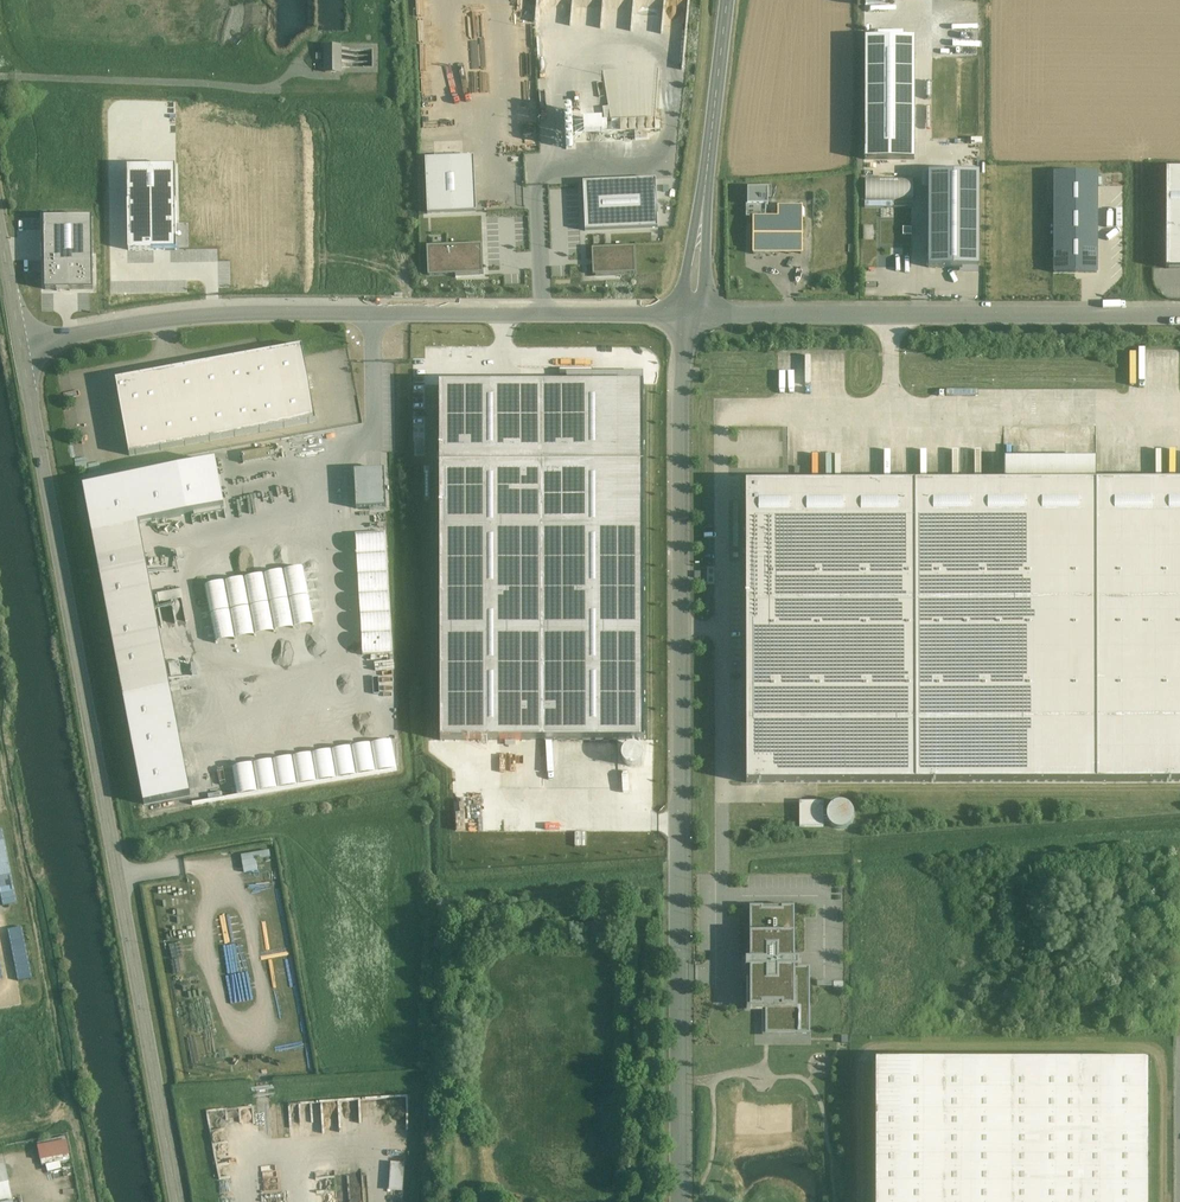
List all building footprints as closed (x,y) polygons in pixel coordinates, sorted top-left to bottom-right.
[(915,33),(866,32),(864,153),(913,154),(915,33)] [(340,74),(340,49),(325,49),(325,74),(340,74)] [(648,119),(656,119),(656,110),(647,110),(648,119)] [(647,120),(567,123),(567,142),(647,139),(647,120)] [(470,157),(425,158),(426,212),(471,211),(470,157)] [(175,168),(128,168),(129,251),(176,251),(175,168)] [(1168,170),(1167,269),(1179,269),(1179,170),(1168,170)] [(1097,173),(1053,174),(1053,274),(1098,274),(1097,173)] [(979,176),(928,176),(928,266),(979,266),(979,176)] [(913,179),(866,179),(866,201),(913,201),(913,179)] [(654,180),(580,182),(582,230),(656,228),(654,180)] [(772,199),(772,187),(757,187),(757,189),(768,189),(768,199),(772,199)] [(757,189),(747,189),(747,205),(747,206),(766,206),(768,206),(768,199),(768,189),(757,189)] [(766,206),(747,206),(747,205),(746,205),(746,218),(753,218),(766,218),(766,206)] [(802,206),(778,206),(778,218),(802,218),(802,206)] [(893,209),(882,209),(882,218),(893,218),(893,209)] [(92,216),(43,217),(44,288),(93,287),(92,216)] [(766,218),(753,218),(753,254),(769,254),(769,218),(766,218)] [(778,218),(769,218),(769,254),(802,254),(802,218),(778,218)] [(875,226),(865,226),(864,240),(874,240),(875,226)] [(479,244),(425,247),(426,275),(454,274),(454,277),(478,276),(477,272),(480,272),(479,244)] [(634,248),(589,249),(590,274),(595,274),(595,278),(619,277),(618,273),(634,273),(634,248)] [(302,347),(116,381),(130,456),(316,422),(302,347)] [(643,385),(440,386),(441,742),(644,742),(643,385)] [(1007,458),(1015,458),(1015,449),(1007,449),(1007,458)] [(215,453),(81,479),(144,804),(191,795),(137,516),(224,500),(215,453)] [(386,469),(356,469),(357,508),(388,508),(386,469)] [(741,481),(742,788),(1179,785),(1179,479),(741,481)] [(364,655),(393,654),(388,533),(359,534),(364,655)] [(306,566),(205,584),(215,643),(317,625),(306,566)] [(157,596),(158,608),(185,604),(183,593),(157,596)] [(391,737),(232,764),(236,792),(396,765),(391,737)] [(638,747),(633,745),(628,746),(624,749),(621,754),(622,759),(624,764),(629,766),(634,767),(639,765),(642,761),(643,756),(642,751),(638,747)] [(824,802),(800,802),(799,827),(824,827),(824,802)] [(849,805),(843,803),(836,803),(830,807),(827,812),(826,819),(829,825),(835,830),(841,831),(848,829),(853,824),(854,817),(853,811),(849,805)] [(16,903),(3,829),(0,829),(0,889),(3,905),(16,903)] [(763,1007),(763,1034),(797,1034),(797,1029),(810,1030),(810,965),(803,965),(803,954),(802,954),(802,952),(796,952),(796,904),(753,904),(753,955),(744,955),(744,979),(748,979),(748,1007),(763,1007)] [(876,1201),(1151,1201),(1154,1061),(879,1056),(876,1201)] [(38,1142),(42,1162),(71,1156),(67,1136),(38,1142)] [(391,1191),(404,1191),(405,1162),(392,1162),(391,1191)] [(0,1164),(0,1200),(11,1197),(5,1164),(0,1164)]
